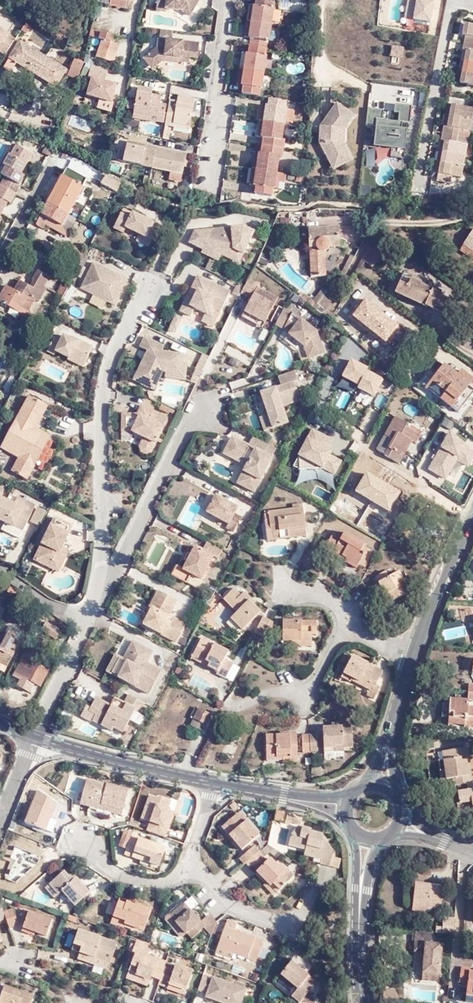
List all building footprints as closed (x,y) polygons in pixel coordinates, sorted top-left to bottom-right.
[(106,4),(110,5),(110,7),(125,10),(127,2),(128,0),(107,0),(106,4)] [(155,12),(164,12),(165,10),(179,11),(189,16),(197,0),(156,0),(155,12)] [(246,83),(247,83),(246,91),(261,94),(262,85),(265,85),(270,54),(268,54),(270,38),(274,38),(279,6),(276,6),(277,0),(260,0),(259,4),(258,4),(253,35),(255,36),(253,51),(251,51),(246,83)] [(253,35),(258,4),(252,3),(247,35),(253,35)] [(421,21),(404,20),(403,29),(420,30),(421,21)] [(20,25),(15,33),(21,37),(26,29),(20,25)] [(472,46),(472,26),(465,25),(463,36),(466,36),(464,44),(472,46)] [(173,32),(161,30),(160,41),(172,42),(173,32)] [(2,57),(10,42),(0,36),(0,56),(2,57)] [(109,56),(112,45),(101,41),(97,60),(114,64),(116,58),(109,56)] [(172,42),(160,41),(157,41),(157,48),(146,57),(154,68),(165,61),(165,59),(179,61),(179,64),(188,65),(189,59),(197,60),(199,45),(172,42)] [(14,63),(30,73),(40,55),(18,42),(8,60),(14,63)] [(390,44),(389,56),(401,57),(402,45),(390,44)] [(464,44),(462,52),(467,53),(465,64),(472,65),(472,46),(464,44)] [(109,56),(116,58),(119,47),(112,45),(109,56)] [(239,83),(246,83),(251,51),(245,50),(239,83)] [(40,55),(30,73),(55,88),(65,70),(40,55)] [(154,68),(146,57),(143,60),(150,71),(154,68)] [(9,70),(14,63),(8,60),(3,66),(9,70)] [(68,81),(77,85),(81,76),(84,67),(75,61),(68,81)] [(465,64),(462,76),(472,78),(472,65),(465,64)] [(87,78),(90,68),(84,67),(81,76),(87,78)] [(462,76),(460,84),(472,87),(472,78),(462,76)] [(92,81),(86,98),(100,102),(97,110),(112,114),(114,106),(112,105),(117,89),(92,81)] [(159,109),(160,105),(161,99),(152,97),(152,92),(139,90),(133,114),(157,119),(156,123),(166,126),(170,111),(159,109)] [(262,152),(257,184),(258,184),(257,192),(274,195),(275,187),(279,188),(284,155),(281,155),(284,137),(286,137),(291,106),(289,106),(289,98),(274,96),(273,104),(271,103),(265,135),(267,135),(265,152),(262,152)] [(170,107),(170,111),(166,126),(165,129),(174,130),(175,126),(190,129),(196,101),(180,98),(179,104),(171,102),(170,107)] [(322,124),(322,126),(344,129),(344,126),(347,126),(356,113),(339,101),(322,124)] [(265,135),(271,103),(265,103),(259,134),(265,135)] [(381,156),(403,157),(406,124),(409,124),(411,104),(395,103),(393,119),(382,118),(383,108),(368,107),(366,125),(370,125),(367,165),(381,166),(381,156)] [(447,104),(446,109),(444,118),(471,122),(472,113),(472,109),(447,104)] [(73,114),(68,124),(83,131),(88,120),(73,114)] [(157,119),(133,114),(132,118),(156,123),(157,119)] [(468,134),(469,130),(471,122),(444,118),(442,129),(464,133),(468,134)] [(189,134),(190,129),(175,126),(174,130),(173,131),(189,134)] [(344,129),(322,126),(321,141),(332,162),(338,161),(350,155),(343,142),(344,129)] [(338,161),(350,160),(355,158),(346,142),(347,130),(344,129),(343,142),(350,155),(338,161)] [(441,136),(463,140),(464,133),(442,129),(441,136)] [(361,142),(362,132),(351,130),(350,141),(361,142)] [(437,154),(464,159),(466,147),(462,146),(463,140),(441,136),(437,154)] [(144,152),(146,147),(128,144),(127,149),(144,152)] [(0,176),(3,178),(0,182),(0,217),(7,203),(9,204),(23,178),(20,176),(31,156),(11,147),(9,151),(11,152),(8,158),(7,158),(1,168),(4,170),(0,176)] [(187,155),(146,147),(144,152),(127,149),(124,163),(153,169),(153,170),(172,174),(183,176),(187,155)] [(251,183),(257,184),(262,152),(256,151),(251,183)] [(435,165),(461,170),(464,159),(437,154),(435,165)] [(460,178),(461,170),(435,165),(433,173),(436,174),(435,180),(448,182),(450,176),(460,178)] [(39,214),(61,226),(67,214),(86,179),(64,168),(39,214)] [(119,188),(123,182),(117,180),(104,174),(100,184),(117,194),(119,188)] [(181,183),(183,176),(172,174),(170,181),(181,183)] [(421,185),(429,187),(431,178),(422,176),(421,185)] [(139,236),(151,242),(159,228),(123,210),(114,230),(122,234),(125,229),(139,236)] [(58,231),(61,226),(39,214),(34,224),(41,229),(44,224),(58,231)] [(67,214),(61,226),(58,231),(65,235),(75,218),(67,214)] [(317,275),(327,256),(327,251),(332,251),(333,246),(342,246),(342,226),(310,227),(312,274),(317,275)] [(245,228),(211,232),(210,236),(204,235),(200,246),(205,249),(204,252),(202,254),(212,259),(217,250),(223,254),(241,262),(254,234),(245,228)] [(210,236),(211,232),(195,234),(190,245),(204,252),(205,249),(200,246),(204,235),(210,236)] [(461,251),(472,259),(472,232),(461,251)] [(148,249),(151,242),(139,236),(136,242),(148,249)] [(82,261),(86,253),(70,245),(65,253),(82,261)] [(371,245),(362,263),(366,265),(368,261),(377,267),(386,255),(377,248),(371,245)] [(222,256),(223,254),(217,250),(212,259),(218,263),(222,256)] [(257,262),(265,268),(272,260),(263,253),(257,262)] [(328,274),(327,256),(317,275),(328,274)] [(110,272),(94,264),(81,290),(114,307),(128,281),(115,274),(113,278),(108,276),(110,272)] [(390,288),(437,301),(442,287),(435,285),(436,282),(427,278),(425,281),(416,278),(417,273),(395,267),(390,288)] [(0,301),(0,303),(27,317),(36,302),(39,303),(47,289),(45,288),(50,279),(38,271),(32,281),(34,282),(30,288),(20,282),(14,292),(8,288),(0,301)] [(199,279),(192,291),(196,293),(192,300),(188,298),(180,313),(191,319),(195,310),(212,318),(216,311),(221,314),(231,295),(199,279)] [(244,314),(265,325),(279,299),(259,288),(260,285),(249,279),(241,295),(251,301),(244,314)] [(239,298),(244,288),(238,285),(232,294),(239,298)] [(315,301),(327,308),(333,297),(323,290),(315,301)] [(54,300),(60,303),(65,294),(59,291),(54,300)] [(196,293),(192,291),(188,298),(192,300),(196,293)] [(399,324),(365,298),(352,315),(386,341),(399,324)] [(323,315),(329,320),(333,313),(327,308),(323,315)] [(291,313),(282,309),(275,323),(278,326),(279,326),(288,333),(287,334),(303,346),(307,358),(323,352),(315,332),(299,319),(298,320),(290,315),(291,313)] [(265,325),(244,314),(242,319),(263,330),(265,325)] [(181,319),(176,317),(170,327),(176,331),(181,319)] [(70,354),(86,362),(93,348),(74,338),(73,340),(64,335),(60,341),(54,338),(48,350),(54,354),(56,351),(68,358),(70,354)] [(180,372),(180,366),(180,356),(167,355),(167,349),(146,338),(141,347),(149,351),(153,353),(143,371),(140,369),(134,381),(150,390),(162,368),(167,370),(166,371),(180,372)] [(34,353),(25,347),(18,359),(27,365),(34,353)] [(84,367),(86,362),(70,354),(68,358),(84,367)] [(368,367),(351,358),(342,375),(358,384),(356,388),(374,397),(384,378),(367,369),(368,367)] [(444,365),(426,389),(458,412),(472,393),(472,381),(462,372),(459,376),(444,365)] [(188,366),(180,366),(180,372),(166,371),(167,380),(187,380),(188,366)] [(162,368),(150,390),(155,393),(167,370),(162,368)] [(296,381),(292,370),(277,376),(280,385),(259,392),(266,414),(271,428),(286,423),(281,406),(298,400),(292,382),(296,381)] [(28,398),(1,449),(18,459),(12,472),(26,481),(49,437),(34,429),(45,407),(28,398)] [(160,409),(169,414),(171,410),(162,405),(160,409)] [(139,442),(152,449),(166,420),(139,407),(132,420),(127,419),(127,415),(120,414),(119,431),(129,431),(142,438),(139,442)] [(263,431),(271,428),(266,414),(258,417),(263,431)] [(406,424),(407,423),(395,415),(384,435),(376,447),(399,461),(405,451),(401,448),(413,429),(406,424)] [(421,430),(407,423),(406,424),(413,429),(401,448),(405,451),(411,441),(415,443),(421,430)] [(312,429),(311,428),(298,454),(335,474),(342,460),(329,454),(336,441),(312,429)] [(448,433),(427,467),(443,477),(455,458),(466,465),(472,454),(472,449),(448,433)] [(250,490),(273,447),(250,435),(245,443),(229,435),(220,452),(243,464),(233,481),(250,490)] [(148,455),(152,449),(139,442),(137,447),(139,448),(137,451),(145,456),(147,454),(148,455)] [(385,485),(387,482),(382,479),(385,475),(371,468),(367,474),(372,477),(362,492),(370,497),(364,507),(374,512),(375,510),(382,497),(385,498),(390,488),(385,485)] [(399,489),(387,482),(385,485),(390,488),(385,498),(387,500),(391,502),(399,489)] [(8,518),(6,523),(24,532),(33,514),(28,512),(32,503),(18,497),(15,503),(1,497),(4,489),(0,487),(0,514),(8,518)] [(214,495),(205,511),(227,523),(224,526),(231,530),(239,517),(232,513),(236,508),(214,495)] [(387,500),(385,498),(382,497),(375,510),(380,513),(387,500)] [(37,506),(32,503),(28,512),(33,514),(37,506)] [(265,514),(259,527),(262,543),(304,536),(299,509),(265,514)] [(6,523),(8,518),(0,514),(0,520),(6,523)] [(65,532),(70,524),(56,517),(36,560),(50,567),(54,561),(62,564),(67,555),(62,552),(65,547),(63,546),(69,534),(65,532)] [(24,532),(6,523),(3,528),(22,537),(24,532)] [(335,536),(328,533),(320,548),(327,553),(329,550),(342,558),(340,560),(352,567),(360,552),(357,550),(361,544),(339,531),(335,536)] [(215,558),(220,549),(206,542),(202,550),(194,546),(181,569),(175,565),(171,574),(185,581),(190,573),(199,578),(212,555),(215,558)] [(54,561),(50,567),(59,572),(62,564),(54,561)] [(373,575),(376,581),(383,594),(386,601),(406,591),(395,571),(384,575),(382,570),(373,575)] [(383,594),(376,581),(371,583),(378,596),(383,594)] [(17,593),(9,588),(6,592),(13,597),(17,593)] [(159,592),(142,623),(174,641),(183,623),(168,614),(175,601),(159,592)] [(220,594),(214,602),(230,618),(225,624),(236,635),(256,616),(245,605),(247,603),(239,597),(236,600),(229,592),(225,597),(220,594)] [(248,637),(256,640),(264,625),(257,621),(248,637)] [(264,625),(256,640),(263,644),(273,625),(266,621),(264,625)] [(59,631),(45,622),(41,630),(54,638),(59,631)] [(307,635),(312,635),(313,627),(279,624),(277,643),(286,644),(307,646),(307,640),(307,635)] [(8,666),(15,652),(9,649),(16,637),(9,633),(5,640),(0,637),(0,662),(8,666)] [(206,666),(203,672),(212,677),(210,679),(219,684),(228,668),(219,663),(223,656),(197,641),(189,657),(206,666)] [(121,670),(135,644),(133,643),(123,660),(115,656),(111,664),(121,670)] [(152,654),(135,644),(121,670),(111,664),(106,673),(148,695),(160,672),(146,664),(152,654)] [(307,646),(286,644),(285,650),(306,652),(307,646)] [(19,680),(31,686),(32,684),(38,687),(48,670),(30,661),(32,659),(24,655),(13,676),(19,680)] [(186,663),(203,672),(206,666),(189,657),(186,663)] [(348,658),(336,681),(346,688),(347,684),(364,693),(361,698),(369,703),(375,691),(371,689),(379,675),(348,658)] [(465,658),(465,671),(472,671),(472,658),(465,658)] [(32,687),(31,686),(19,680),(16,686),(29,693),(32,687)] [(460,692),(467,692),(472,693),(472,684),(460,683),(460,692)] [(139,713),(143,703),(128,695),(124,705),(125,705),(122,712),(111,706),(110,707),(95,700),(89,711),(96,715),(92,721),(111,732),(113,729),(123,733),(135,710),(139,713)] [(459,699),(441,698),(439,723),(472,726),(472,707),(459,706),(459,699)] [(125,705),(124,705),(114,700),(111,706),(122,712),(125,705)] [(201,729),(206,720),(189,711),(184,721),(188,723),(200,729),(201,729)] [(200,729),(188,723),(184,730),(197,736),(200,729)] [(331,731),(324,732),(316,732),(318,750),(327,749),(327,752),(338,750),(346,750),(344,726),(330,727),(331,731)] [(271,763),(277,762),(292,761),(290,737),(280,737),(280,740),(260,741),(261,759),(270,758),(271,763)] [(298,757),(306,756),(304,740),(304,739),(297,739),(298,757)] [(444,777),(445,784),(459,781),(465,780),(464,773),(460,773),(459,759),(462,759),(460,747),(433,751),(434,759),(428,760),(430,770),(436,769),(438,778),(444,777)] [(327,749),(318,750),(319,757),(339,755),(338,750),(327,752),(327,749)] [(277,765),(277,762),(271,763),(270,758),(261,759),(262,766),(277,765)] [(431,779),(438,778),(436,769),(430,770),(431,779)] [(465,780),(459,781),(459,790),(448,791),(450,805),(447,805),(449,814),(472,810),(472,778),(465,780)] [(102,804),(123,810),(128,792),(87,779),(81,802),(100,808),(102,804)] [(47,831),(59,799),(37,791),(25,823),(47,831)] [(151,821),(148,829),(164,836),(167,826),(164,825),(169,810),(166,809),(169,799),(160,796),(160,798),(149,795),(142,817),(151,821)] [(189,812),(194,799),(186,796),(181,809),(189,812)] [(122,815),(123,810),(102,804),(100,808),(122,815)] [(284,808),(276,806),(272,818),(281,820),(284,808)] [(169,809),(169,810),(164,825),(167,826),(170,827),(175,811),(169,809)] [(232,830),(229,832),(240,845),(258,831),(242,811),(240,812),(237,809),(224,819),(232,830)] [(300,816),(285,813),(283,819),(299,823),(300,816)] [(221,822),(229,832),(232,830),(224,819),(221,822)] [(325,864),(327,854),(329,847),(318,831),(305,828),(306,826),(293,823),(289,829),(286,842),(300,846),(302,847),(318,852),(317,857),(316,862),(325,864)] [(127,846),(131,833),(132,830),(124,827),(119,843),(127,846)] [(150,840),(131,833),(127,846),(125,851),(142,857),(144,852),(152,854),(150,860),(159,863),(165,845),(150,840)] [(153,833),(150,840),(165,845),(167,838),(153,833)] [(237,855),(242,861),(244,860),(258,848),(253,843),(237,855)] [(249,865),(271,847),(265,843),(258,848),(244,860),(249,865)] [(318,852),(302,847),(301,852),(317,857),(318,852)] [(144,852),(142,857),(150,860),(152,854),(144,852)] [(336,855),(327,854),(325,864),(334,866),(336,855)] [(264,873),(279,887),(292,873),(285,865),(283,867),(276,861),(275,862),(268,855),(255,869),(262,875),(264,873)] [(66,870),(52,882),(61,893),(64,889),(74,900),(68,906),(72,909),(93,891),(81,877),(76,881),(66,870)] [(275,890),(279,887),(264,873),(262,875),(275,890)] [(61,893),(52,882),(47,886),(57,896),(61,893)] [(429,882),(415,882),(414,909),(427,910),(427,903),(440,903),(441,887),(429,886),(429,882)] [(139,920),(143,922),(149,906),(136,901),(135,903),(128,901),(129,898),(117,894),(115,899),(110,897),(109,900),(106,899),(102,909),(110,912),(123,917),(121,920),(137,926),(139,920)] [(197,926),(202,923),(199,919),(182,900),(170,911),(175,918),(174,920),(185,931),(186,930),(191,935),(199,928),(197,926)] [(12,905),(4,907),(6,914),(10,925),(18,922),(12,905)] [(23,925),(36,930),(45,933),(51,915),(25,906),(21,915),(25,917),(23,925)] [(215,922),(217,919),(209,910),(206,912),(199,919),(202,923),(211,932),(215,922)] [(123,917),(110,912),(108,919),(119,924),(121,920),(123,917)] [(453,931),(454,915),(442,914),(442,924),(436,924),(435,930),(453,931)] [(224,925),(235,928),(237,922),(226,919),(224,925)] [(34,933),(36,930),(23,925),(21,929),(34,933)] [(235,929),(235,928),(224,925),(216,946),(233,952),(252,958),(258,937),(235,929)] [(79,949),(110,960),(117,940),(78,926),(71,946),(79,949)] [(423,929),(415,929),(413,948),(424,949),(421,977),(438,979),(442,941),(431,940),(432,930),(430,930),(423,929)] [(152,941),(147,940),(136,936),(134,943),(130,942),(127,949),(134,952),(128,972),(148,979),(149,974),(155,959),(147,956),(152,941)] [(231,957),(233,952),(216,946),(215,951),(231,957)] [(108,967),(110,960),(79,949),(77,956),(108,967)] [(163,963),(165,958),(156,955),(155,959),(149,974),(158,977),(163,963)] [(313,998),(305,992),(315,979),(290,958),(279,972),(296,985),(289,993),(298,999),(297,1002),(312,1002),(313,998)] [(172,966),(163,963),(158,977),(156,983),(165,986),(167,980),(185,986),(191,967),(174,961),(172,966)] [(471,968),(471,964),(463,963),(461,978),(469,979),(468,991),(472,992),(472,968),(471,968)] [(148,979),(128,972),(126,978),(146,985),(148,979)] [(201,974),(196,987),(208,991),(206,995),(232,1002),(239,1002),(245,986),(213,975),(212,978),(201,974)] [(183,992),(185,986),(167,980),(165,986),(183,992)] [(31,993),(3,983),(0,991),(0,1002),(28,1002),(31,993)] [(395,991),(383,992),(383,1002),(399,1002),(401,1002),(395,991)]
